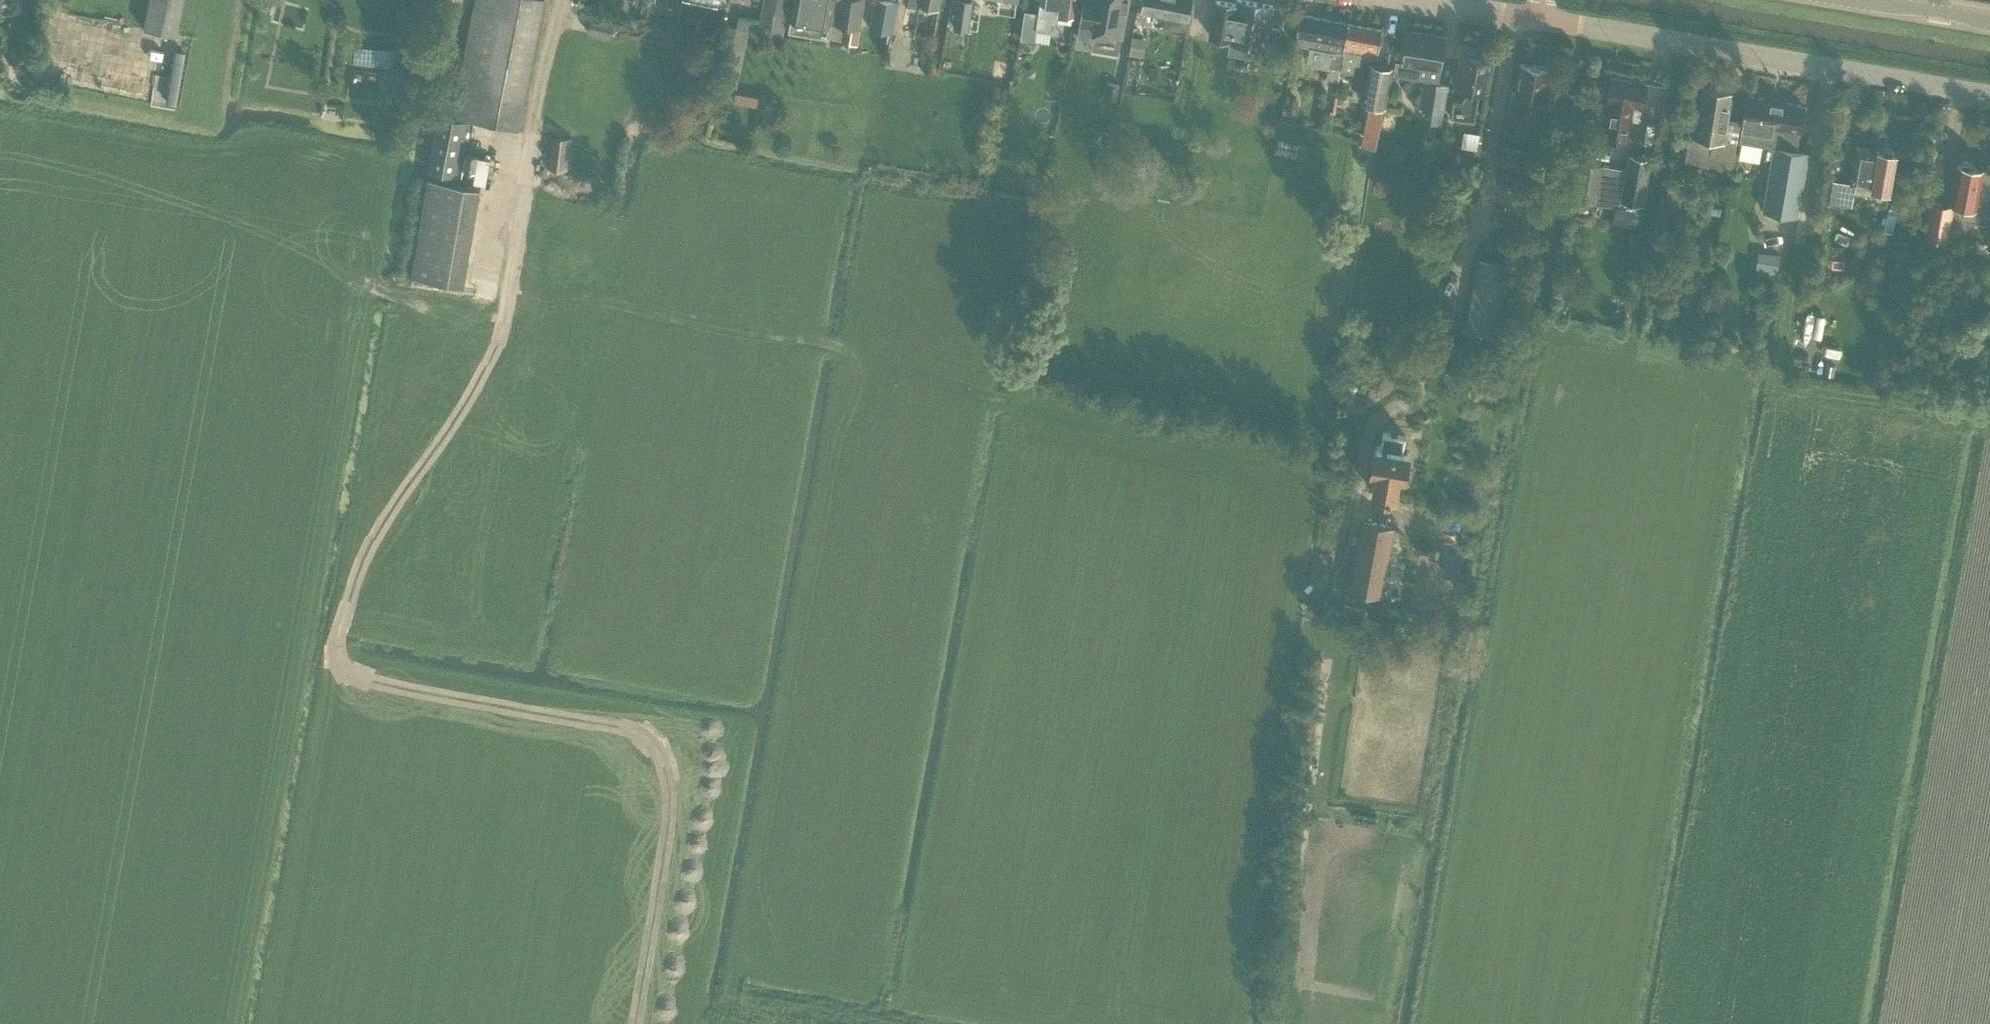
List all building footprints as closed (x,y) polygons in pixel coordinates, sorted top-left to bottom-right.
[(144,27),(177,34),(183,0),(149,0),(144,27)] [(453,115),(521,128),(546,0),(476,0),(453,115)] [(759,32),(784,37),(790,9),(791,0),(765,0),(759,32)] [(788,29),(829,37),(832,22),(836,23),(836,24),(854,26),(851,42),(860,43),(862,28),(866,0),(793,0),(788,29)] [(872,0),(875,1),(870,27),(895,31),(900,0),(898,0),(872,0)] [(920,5),(940,8),(941,0),(921,0),(920,5)] [(974,0),(959,0),(955,27),(970,30),(974,0)] [(1040,12),(1027,10),(1023,38),(1037,40),(1039,28),(1052,30),(1055,15),(1060,16),(1060,12),(1074,14),(1076,0),(1042,0),(1040,12)] [(1079,36),(1095,39),(1097,30),(1123,35),(1129,0),(1085,0),(1079,36)] [(1188,19),(1191,0),(1145,0),(1143,11),(1167,15),(1165,29),(1184,33),(1186,19),(1188,19)] [(1212,36),(1216,37),(1232,39),(1238,3),(1222,0),(1219,0),(1217,0),(1212,36)] [(1271,26),(1275,5),(1248,0),(1239,0),(1238,3),(1232,41),(1268,48),(1278,50),(1282,28),(1271,26)] [(1350,24),(1338,22),(1301,15),(1296,43),(1312,46),(1311,54),(1313,57),(1330,60),(1327,82),(1339,84),(1342,68),(1341,68),(1350,24)] [(616,24),(592,19),(589,32),(613,37),(616,24)] [(726,84),(738,87),(751,28),(728,24),(718,74),(727,76),(726,84)] [(1379,59),(1384,30),(1350,24),(1341,68),(1342,68),(1354,70),(1357,55),(1379,59)] [(1442,70),(1441,69),(1447,36),(1410,29),(1404,60),(1398,60),(1395,75),(1402,75),(1407,76),(1407,75),(1440,81),(1442,70)] [(1146,37),(1134,35),(1131,52),(1143,54),(1146,37)] [(175,50),(167,100),(176,101),(185,52),(175,50)] [(1479,55),(1479,54),(1479,52),(1467,50),(1466,53),(1463,53),(1460,71),(1464,72),(1461,86),(1467,87),(1464,100),(1455,99),(1452,117),(1476,121),(1482,89),(1489,91),(1495,58),(1479,55)] [(1395,66),(1383,64),(1370,61),(1363,101),(1387,106),(1395,66)] [(1551,68),(1537,65),(1522,62),(1517,92),(1536,96),(1532,116),(1542,118),(1551,68)] [(138,75),(159,76),(160,68),(138,67),(138,75)] [(1636,107),(1644,108),(1648,83),(1612,77),(1608,103),(1609,103),(1603,137),(1630,142),(1636,107)] [(1435,109),(1433,123),(1444,125),(1451,85),(1425,81),(1421,106),(1435,109)] [(1108,82),(1106,97),(1118,99),(1121,84),(1108,82)] [(1742,119),(1729,117),(1733,92),(1703,87),(1695,134),(1691,133),(1686,159),(1734,167),(1738,141),(1742,119)] [(737,92),(736,101),(759,106),(761,96),(737,92)] [(1805,105),(1748,95),(1741,141),(1775,146),(1764,209),(1799,216),(1810,151),(1798,149),(1805,105)] [(1290,96),(1288,112),(1298,113),(1299,102),(1296,97),(1290,96)] [(1369,104),(1365,121),(1380,124),(1383,107),(1369,104)] [(1332,111),(1322,109),(1319,125),(1329,127),(1332,111)] [(470,121),(455,118),(440,115),(429,171),(459,176),(470,121)] [(549,167),(569,168),(572,137),(552,135),(549,167)] [(579,139),(576,171),(595,173),(599,141),(579,139)] [(1536,169),(1537,161),(1539,152),(1505,146),(1503,164),(1536,169)] [(1889,196),(1891,191),(1897,152),(1894,152),(1892,149),(1885,147),(1883,149),(1878,148),(1877,150),(1858,146),(1852,181),(1834,179),(1825,177),(1820,208),(1819,214),(1834,216),(1835,208),(1831,208),(1831,202),(1853,206),(1856,190),(1889,196)] [(1468,151),(1465,164),(1475,166),(1478,153),(1468,151)] [(465,168),(476,170),(479,154),(468,152),(465,168)] [(1653,157),(1642,155),(1630,153),(1627,168),(1604,164),(1604,163),(1581,159),(1574,200),(1597,203),(1622,207),(1621,219),(1641,222),(1643,211),(1644,211),(1653,157)] [(1145,160),(1136,160),(1136,177),(1146,177),(1145,160)] [(1975,166),(1973,162),(1964,160),(1961,163),(1959,163),(1951,202),(1966,205),(1964,216),(1989,221),(1989,216),(1989,170),(1986,169),(1986,168),(1975,166)] [(465,286),(481,189),(429,179),(413,276),(465,286)] [(1679,217),(1684,182),(1670,180),(1665,215),(1679,217)] [(1408,200),(1407,218),(1420,219),(1421,201),(1408,200)] [(1926,236),(1942,238),(1949,240),(1956,205),(1934,201),(1932,207),(1926,236)] [(1813,236),(1812,246),(1821,247),(1822,237),(1813,236)] [(1760,251),(1757,268),(1779,271),(1781,254),(1760,251)] [(1177,255),(1175,266),(1192,268),(1193,257),(1177,255)] [(1468,330),(1496,335),(1507,270),(1480,265),(1468,330)] [(1826,374),(1835,375),(1836,364),(1828,363),(1826,374)] [(1412,450),(1404,448),(1407,435),(1385,431),(1382,444),(1375,443),(1370,470),(1376,471),(1372,491),(1398,497),(1402,476),(1408,476),(1412,450)] [(1396,526),(1364,520),(1352,589),(1384,594),(1396,526)]
